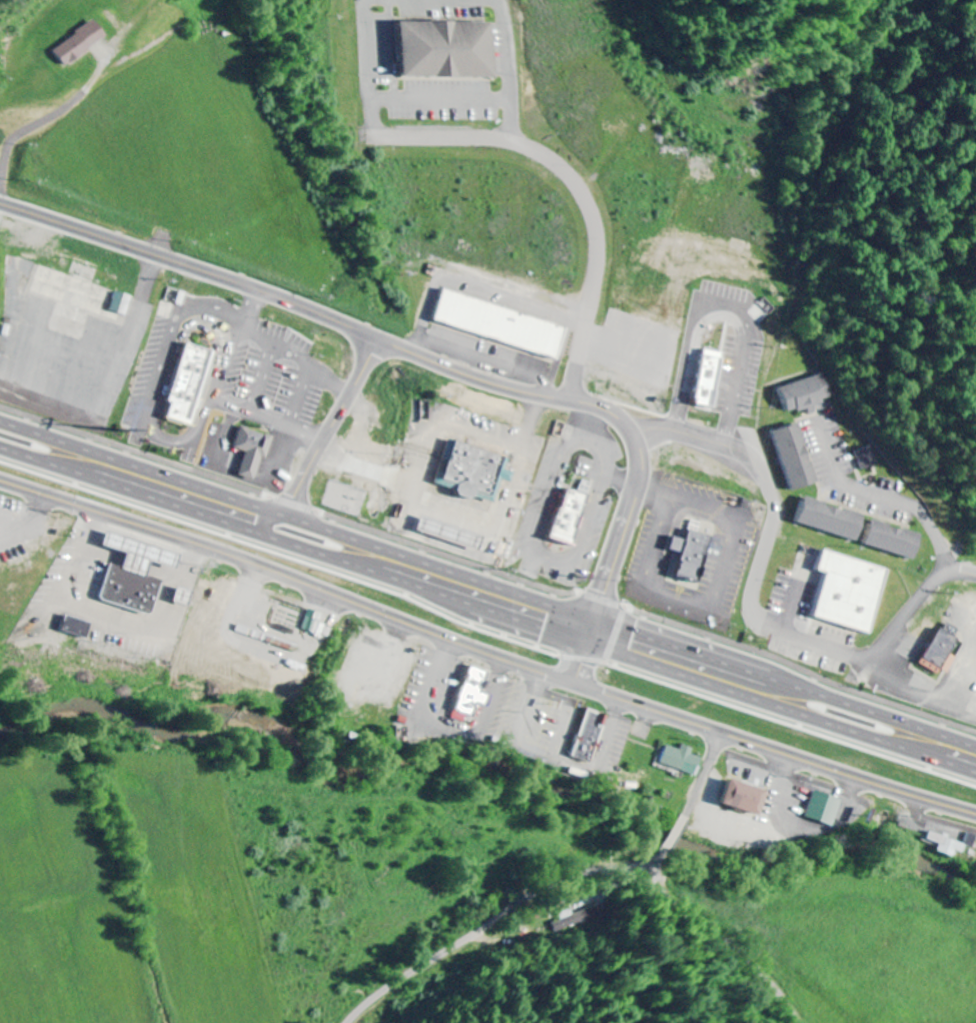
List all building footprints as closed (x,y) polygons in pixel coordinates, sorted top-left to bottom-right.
[(54,51),(65,67),(107,38),(96,22),(54,51)] [(496,80),(497,24),(403,23),(402,78),(496,80)] [(124,316),(131,298),(115,293),(109,311),(124,316)] [(432,326),(559,358),(567,325),(440,293),(432,326)] [(212,352),(182,344),(164,406),(168,407),(164,421),(190,428),(212,352)] [(695,407),(715,409),(721,353),(701,351),(695,407)] [(833,401),(826,376),(781,389),(788,414),(833,401)] [(816,485),(800,425),(774,432),(790,492),(816,485)] [(237,477),(252,481),(259,459),(265,461),(271,437),(239,428),(233,450),(244,453),(237,477)] [(494,505),(501,482),(506,484),(510,474),(505,473),(509,459),(448,440),(441,461),(431,458),(428,470),(437,472),(433,487),(494,505)] [(858,453),(865,472),(881,465),(874,447),(858,453)] [(550,539),(572,546),(587,496),(565,490),(550,539)] [(798,525),(857,541),(864,516),(804,500),(798,525)] [(922,536),(872,522),(865,547),(915,560),(922,536)] [(709,537),(688,532),(686,542),(672,539),(669,552),(681,554),(676,578),(700,583),(709,537)] [(158,582),(144,578),(148,563),(173,570),(177,555),(104,534),(100,547),(124,554),(119,569),(107,566),(97,602),(149,617),(158,582)] [(814,620),(872,634),(888,569),(823,553),(818,573),(825,574),(814,620)] [(322,615),(308,610),(302,630),(316,635),(322,615)] [(88,625),(63,617),(58,632),(83,640),(88,625)] [(921,666),(933,673),(936,668),(947,674),(956,659),(949,656),(957,640),(952,638),(957,629),(944,623),(921,666)] [(488,673),(469,667),(452,720),(471,725),(478,704),(487,707),(490,696),(482,694),(488,673)] [(571,758),(591,765),(606,718),(587,711),(571,758)] [(693,750),(682,746),(680,752),(667,747),(661,765),(696,778),(703,760),(691,756),(693,750)] [(766,793),(729,782),(721,807),(759,818),(766,793)] [(805,819),(831,828),(841,802),(815,792),(805,819)] [(574,926),(608,917),(606,907),(571,916),(574,926)]
